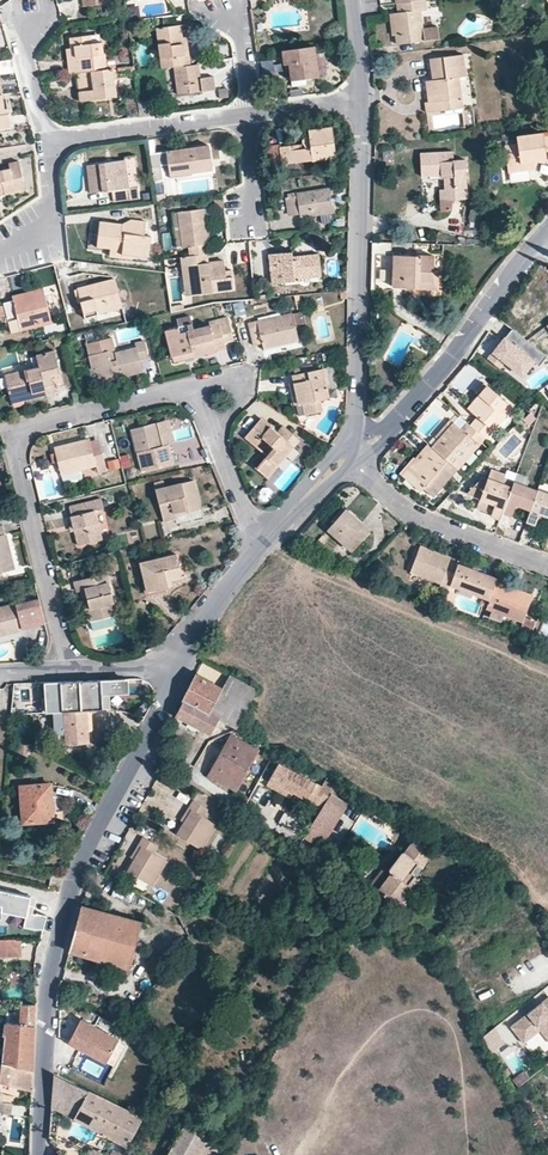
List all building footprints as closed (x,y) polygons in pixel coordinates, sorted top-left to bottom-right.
[(406,1),(407,11),(398,12),(393,12),(395,34),(396,43),(439,37),(437,26),(423,27),(421,9),(426,9),(425,0),(415,0),(406,1)] [(406,1),(397,2),(398,12),(407,11),(406,1)] [(471,22),(468,21),(461,30),(463,34),(466,36),(470,35),(475,32),(479,31),(483,31),(483,27),(482,24),(482,22),(485,20),(482,17),(479,17),(475,17),(476,18),(476,21),(475,23),(471,22)] [(128,23),(130,38),(142,36),(140,22),(128,23)] [(174,67),(190,65),(186,36),(183,37),(181,24),(156,28),(162,68),(174,67)] [(77,73),(92,71),(107,69),(105,53),(104,53),(102,42),(100,42),(99,34),(71,38),(74,63),(68,63),(70,74),(77,73)] [(311,77),(318,76),(317,67),(315,54),(314,46),(283,50),(285,64),(289,64),(291,79),(311,77)] [(315,54),(317,67),(324,66),(322,52),(315,54)] [(466,75),(463,54),(430,58),(433,78),(426,79),(429,101),(425,102),(426,111),(463,107),(459,76),(466,75)] [(198,63),(190,65),(174,67),(178,94),(215,89),(213,76),(200,78),(198,63)] [(116,95),(113,68),(107,69),(92,71),(77,73),(81,100),(116,95)] [(311,77),(291,79),(292,85),(312,83),(311,77)] [(2,95),(0,95),(0,129),(12,127),(10,109),(5,110),(3,95),(2,95)] [(140,115),(139,101),(138,99),(125,101),(127,117),(140,115)] [(150,100),(139,101),(140,115),(152,114),(150,100)] [(301,142),(302,143),(280,146),(283,164),(336,156),(331,126),(308,130),(308,135),(307,135),(305,135),(304,136),(303,137),(302,138),(302,139),(301,140),(301,142)] [(518,143),(505,145),(508,171),(536,167),(536,161),(547,159),(547,162),(547,135),(544,135),(543,132),(517,135),(518,143)] [(209,145),(149,153),(151,167),(161,165),(169,164),(171,178),(189,175),(188,172),(213,168),(209,145)] [(444,178),(444,188),(449,188),(449,199),(468,198),(466,158),(453,159),(453,150),(420,152),(421,176),(439,175),(444,178)] [(125,157),(125,160),(128,175),(139,174),(137,156),(125,157)] [(128,175),(125,160),(99,163),(103,191),(112,190),(113,198),(138,195),(137,186),(130,187),(128,175)] [(4,192),(5,194),(25,190),(19,161),(9,163),(10,168),(0,170),(0,193),(4,192)] [(90,192),(103,191),(99,163),(87,165),(90,192)] [(161,165),(151,167),(153,180),(163,179),(161,165)] [(333,212),(329,188),(288,195),(291,215),(300,214),(300,218),(317,215),(327,213),(333,212)] [(440,199),(449,199),(449,188),(444,188),(440,189),(440,199)] [(155,195),(156,202),(165,201),(164,193),(155,195)] [(476,206),(484,207),(484,197),(476,197),(476,206)] [(189,255),(208,253),(209,252),(208,243),(210,243),(208,229),(212,228),(209,207),(172,213),(177,247),(187,245),(189,255)] [(328,221),(327,213),(317,215),(319,223),(328,221)] [(133,251),(133,255),(149,256),(151,236),(144,235),(146,221),(131,219),(122,223),(100,221),(96,246),(111,248),(133,251)] [(392,242),(373,241),(373,261),(372,289),(377,289),(378,254),(392,255),(392,242)] [(133,259),(133,255),(133,251),(111,248),(109,256),(133,259)] [(293,256),(293,251),(269,253),(271,281),(300,279),(300,277),(322,275),(319,254),(293,256)] [(186,255),(192,294),(234,288),(232,269),(226,270),(224,259),(209,261),(208,253),(189,255),(186,255)] [(434,270),(435,255),(394,254),(393,286),(438,287),(439,270),(434,270)] [(185,295),(192,294),(186,255),(179,256),(185,295)] [(164,261),(167,277),(180,275),(177,258),(164,261)] [(123,307),(115,278),(78,288),(85,317),(123,307)] [(14,301),(45,293),(43,287),(12,294),(14,301)] [(45,293),(14,301),(13,300),(4,302),(5,303),(0,304),(0,317),(0,319),(8,317),(12,333),(52,323),(45,293)] [(291,308),(295,326),(305,323),(301,306),(291,308)] [(263,351),(298,343),(295,326),(291,308),(272,312),(273,319),(257,322),(259,328),(249,330),(253,347),(262,345),(263,351)] [(193,352),(194,356),(227,348),(225,343),(224,337),(234,335),(229,317),(220,319),(220,322),(211,324),(195,328),(192,315),(179,318),(181,325),(167,329),(173,356),(193,352)] [(547,356),(512,328),(488,358),(500,368),(505,361),(523,375),(534,361),(539,365),(547,356)] [(66,342),(64,336),(57,337),(58,344),(66,342)] [(115,351),(112,337),(87,343),(92,367),(88,368),(91,382),(115,377),(115,379),(143,371),(141,360),(149,358),(144,340),(135,342),(135,346),(115,351)] [(39,365),(5,374),(11,397),(46,388),(47,394),(56,392),(52,376),(61,374),(55,350),(36,354),(39,365)] [(193,352),(173,356),(174,361),(194,356),(193,352)] [(321,369),(326,388),(335,386),(331,366),(321,369)] [(326,388),(321,369),(292,375),(296,394),(292,395),(294,404),(296,404),(302,403),(305,414),(321,410),(319,398),(328,396),(326,388)] [(486,438),(493,429),(489,425),(508,403),(487,385),(468,407),(478,416),(470,424),(471,425),(485,437),(486,438)] [(12,403),(47,394),(46,388),(11,397),(12,403)] [(302,403),(296,404),(298,415),(305,414),(302,403)] [(513,407),(508,403),(489,425),(493,429),(513,407)] [(250,430),(260,440),(263,437),(274,447),(256,466),(268,476),(300,439),(283,424),(277,431),(261,417),(250,430)] [(434,436),(438,439),(453,421),(450,418),(434,436)] [(166,420),(131,428),(141,470),(173,462),(168,443),(171,442),(166,420)] [(432,446),(457,468),(485,437),(471,425),(465,431),(462,429),(453,421),(438,439),(432,446)] [(467,422),(462,429),(465,431),(471,425),(470,424),(467,422)] [(257,445),(260,440),(250,430),(246,435),(257,445)] [(94,455),(90,438),(55,447),(61,474),(62,474),(80,469),(97,465),(99,473),(106,471),(102,453),(94,455)] [(402,473),(405,477),(432,446),(428,443),(402,473)] [(433,495),(457,468),(432,446),(405,477),(421,490),(423,487),(433,495)] [(120,461),(110,461),(110,471),(120,471),(120,461)] [(80,469),(62,474),(65,484),(83,480),(80,469)] [(503,511),(515,480),(505,476),(505,474),(491,469),(487,478),(476,474),(468,493),(480,497),(494,503),(491,513),(490,515),(500,518),(503,511)] [(202,509),(194,478),(156,488),(164,519),(176,516),(175,512),(188,509),(189,512),(202,509)] [(515,480),(503,511),(512,515),(517,503),(531,509),(538,489),(515,480)] [(531,509),(526,520),(536,524),(540,512),(547,515),(547,493),(538,489),(531,509)] [(476,506),(491,513),(494,503),(480,497),(476,506)] [(104,508),(102,498),(70,506),(73,516),(71,516),(78,544),(103,538),(96,510),(104,508)] [(371,530),(346,508),(328,529),(353,551),(371,530)] [(203,515),(202,509),(189,512),(188,509),(175,512),(176,516),(178,521),(203,515)] [(2,571),(14,569),(3,524),(0,525),(0,572),(2,571)] [(448,589),(450,584),(454,573),(446,570),(451,556),(420,545),(411,571),(441,583),(439,585),(448,589)] [(182,577),(177,553),(141,562),(147,590),(174,585),(172,579),(182,577)] [(450,584),(459,587),(489,599),(496,581),(497,578),(458,563),(454,573),(450,584)] [(117,614),(107,573),(75,580),(77,591),(86,588),(91,607),(85,609),(88,621),(117,614)] [(496,581),(489,599),(486,607),(523,621),(532,594),(496,581)] [(452,605),(459,587),(450,584),(448,589),(444,602),(452,605)] [(46,623),(39,597),(0,607),(0,635),(46,623)] [(89,629),(114,624),(113,620),(88,625),(89,629)] [(181,701),(185,702),(208,715),(209,713),(223,687),(196,673),(181,701)] [(230,674),(224,685),(252,700),(259,689),(230,674)] [(43,698),(44,712),(57,711),(89,709),(112,708),(111,693),(125,693),(124,678),(49,682),(50,697),(43,698)] [(223,687),(209,713),(220,719),(238,728),(252,700),(224,685),(223,687)] [(208,715),(185,702),(178,716),(201,728),(208,715)] [(89,709),(57,711),(58,735),(67,735),(68,743),(90,742),(89,709)] [(209,713),(208,715),(201,728),(212,734),(220,719),(209,713)] [(67,735),(58,735),(59,744),(68,743),(67,735)] [(258,749),(232,735),(210,775),(236,789),(258,749)] [(27,756),(28,744),(18,744),(18,755),(27,756)] [(280,785),(294,792),(318,803),(326,787),(278,763),(267,785),(277,790),(280,785)] [(332,778),(327,787),(333,791),(339,781),(332,778)] [(53,821),(51,784),(19,786),(21,824),(53,821)] [(291,797),(294,792),(280,785),(277,790),(291,797)] [(320,849),(348,804),(331,794),(304,839),(320,849)] [(195,810),(187,823),(180,835),(204,849),(219,825),(206,818),(211,809),(196,801),(191,809),(195,810)] [(184,821),(187,823),(195,810),(191,809),(184,821)] [(147,850),(141,862),(133,877),(157,890),(171,864),(157,856),(161,848),(147,840),(142,848),(147,850)] [(390,872),(392,874),(378,892),(395,904),(418,891),(414,888),(420,879),(412,873),(417,866),(421,869),(429,858),(430,857),(430,855),(429,853),(428,852),(425,850),(426,848),(416,841),(407,853),(403,851),(389,868),(389,870),(390,871),(390,872)] [(136,860),(141,862),(147,850),(142,848),(136,860)] [(0,892),(0,920),(2,920),(2,913),(25,918),(23,929),(43,931),(46,916),(31,914),(36,899),(0,892)] [(129,967),(142,921),(83,904),(70,951),(129,967)] [(20,949),(20,940),(0,940),(0,958),(7,958),(6,949),(20,949)] [(21,957),(20,949),(6,949),(7,958),(21,957)] [(58,988),(57,993),(66,998),(71,987),(61,981),(58,988)] [(510,1026),(523,1043),(540,1029),(547,1040),(547,997),(510,1026)] [(4,1034),(1,1060),(33,1068),(35,1014),(20,1013),(20,1023),(6,1022),(4,1034)] [(80,1023),(68,1046),(106,1066),(118,1043),(80,1023)] [(497,1029),(484,1039),(491,1054),(505,1043),(497,1029)] [(1,1060),(1,1067),(0,1075),(0,1081),(20,1087),(32,1091),(33,1068),(1,1060)] [(126,1147),(127,1146),(142,1117),(89,1091),(58,1075),(54,1073),(52,1092),(81,1106),(74,1118),(115,1140),(112,1145),(107,1154),(122,1154),(126,1147)] [(520,1089),(532,1080),(526,1073),(514,1082),(520,1089)] [(20,1087),(0,1081),(0,1091),(19,1096),(20,1087)] [(5,1112),(11,1113),(13,1102),(0,1101),(0,1111),(5,1112)] [(224,1143),(184,1123),(166,1154),(217,1154),(224,1143)]
